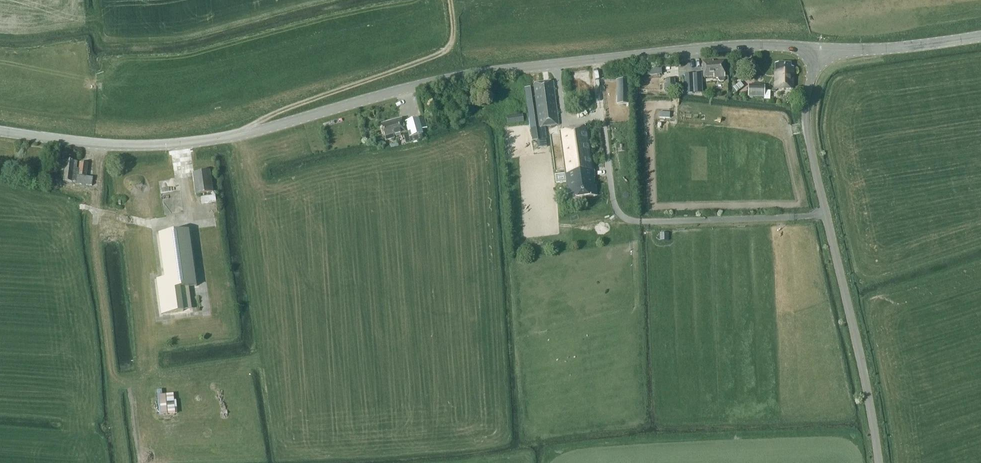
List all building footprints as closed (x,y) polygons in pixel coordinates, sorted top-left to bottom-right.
[(703,78),(716,77),(716,78),(718,78),(719,81),(720,82),(724,82),(725,80),(724,63),(713,63),(713,61),(702,62),(703,78)] [(776,64),(775,90),(793,90),(793,68),(790,68),(790,65),(776,64)] [(684,74),(685,94),(702,93),(701,73),(684,74)] [(675,90),(674,79),(664,79),(664,90),(675,90)] [(556,80),(536,82),(541,127),(561,125),(556,80)] [(748,85),(748,97),(764,97),(765,85),(748,85)] [(420,119),(405,123),(409,138),(422,135),(423,134),(422,130),(427,129),(424,118),(420,119)] [(385,137),(386,141),(394,139),(394,136),(406,133),(402,119),(385,124),(386,126),(382,127),(385,137)] [(569,200),(597,196),(596,187),(595,187),(593,179),(594,179),(587,127),(559,131),(569,200)] [(72,183),(72,182),(75,183),(75,184),(92,186),(93,178),(86,177),(88,164),(80,163),(79,169),(77,169),(78,163),(61,160),(59,177),(63,178),(63,181),(72,183)] [(193,173),(196,195),(213,193),(210,171),(193,173)] [(153,257),(158,291),(180,288),(177,265),(193,262),(185,207),(154,212),(161,255),(153,257)] [(178,394),(161,395),(163,415),(179,414),(178,394)]
